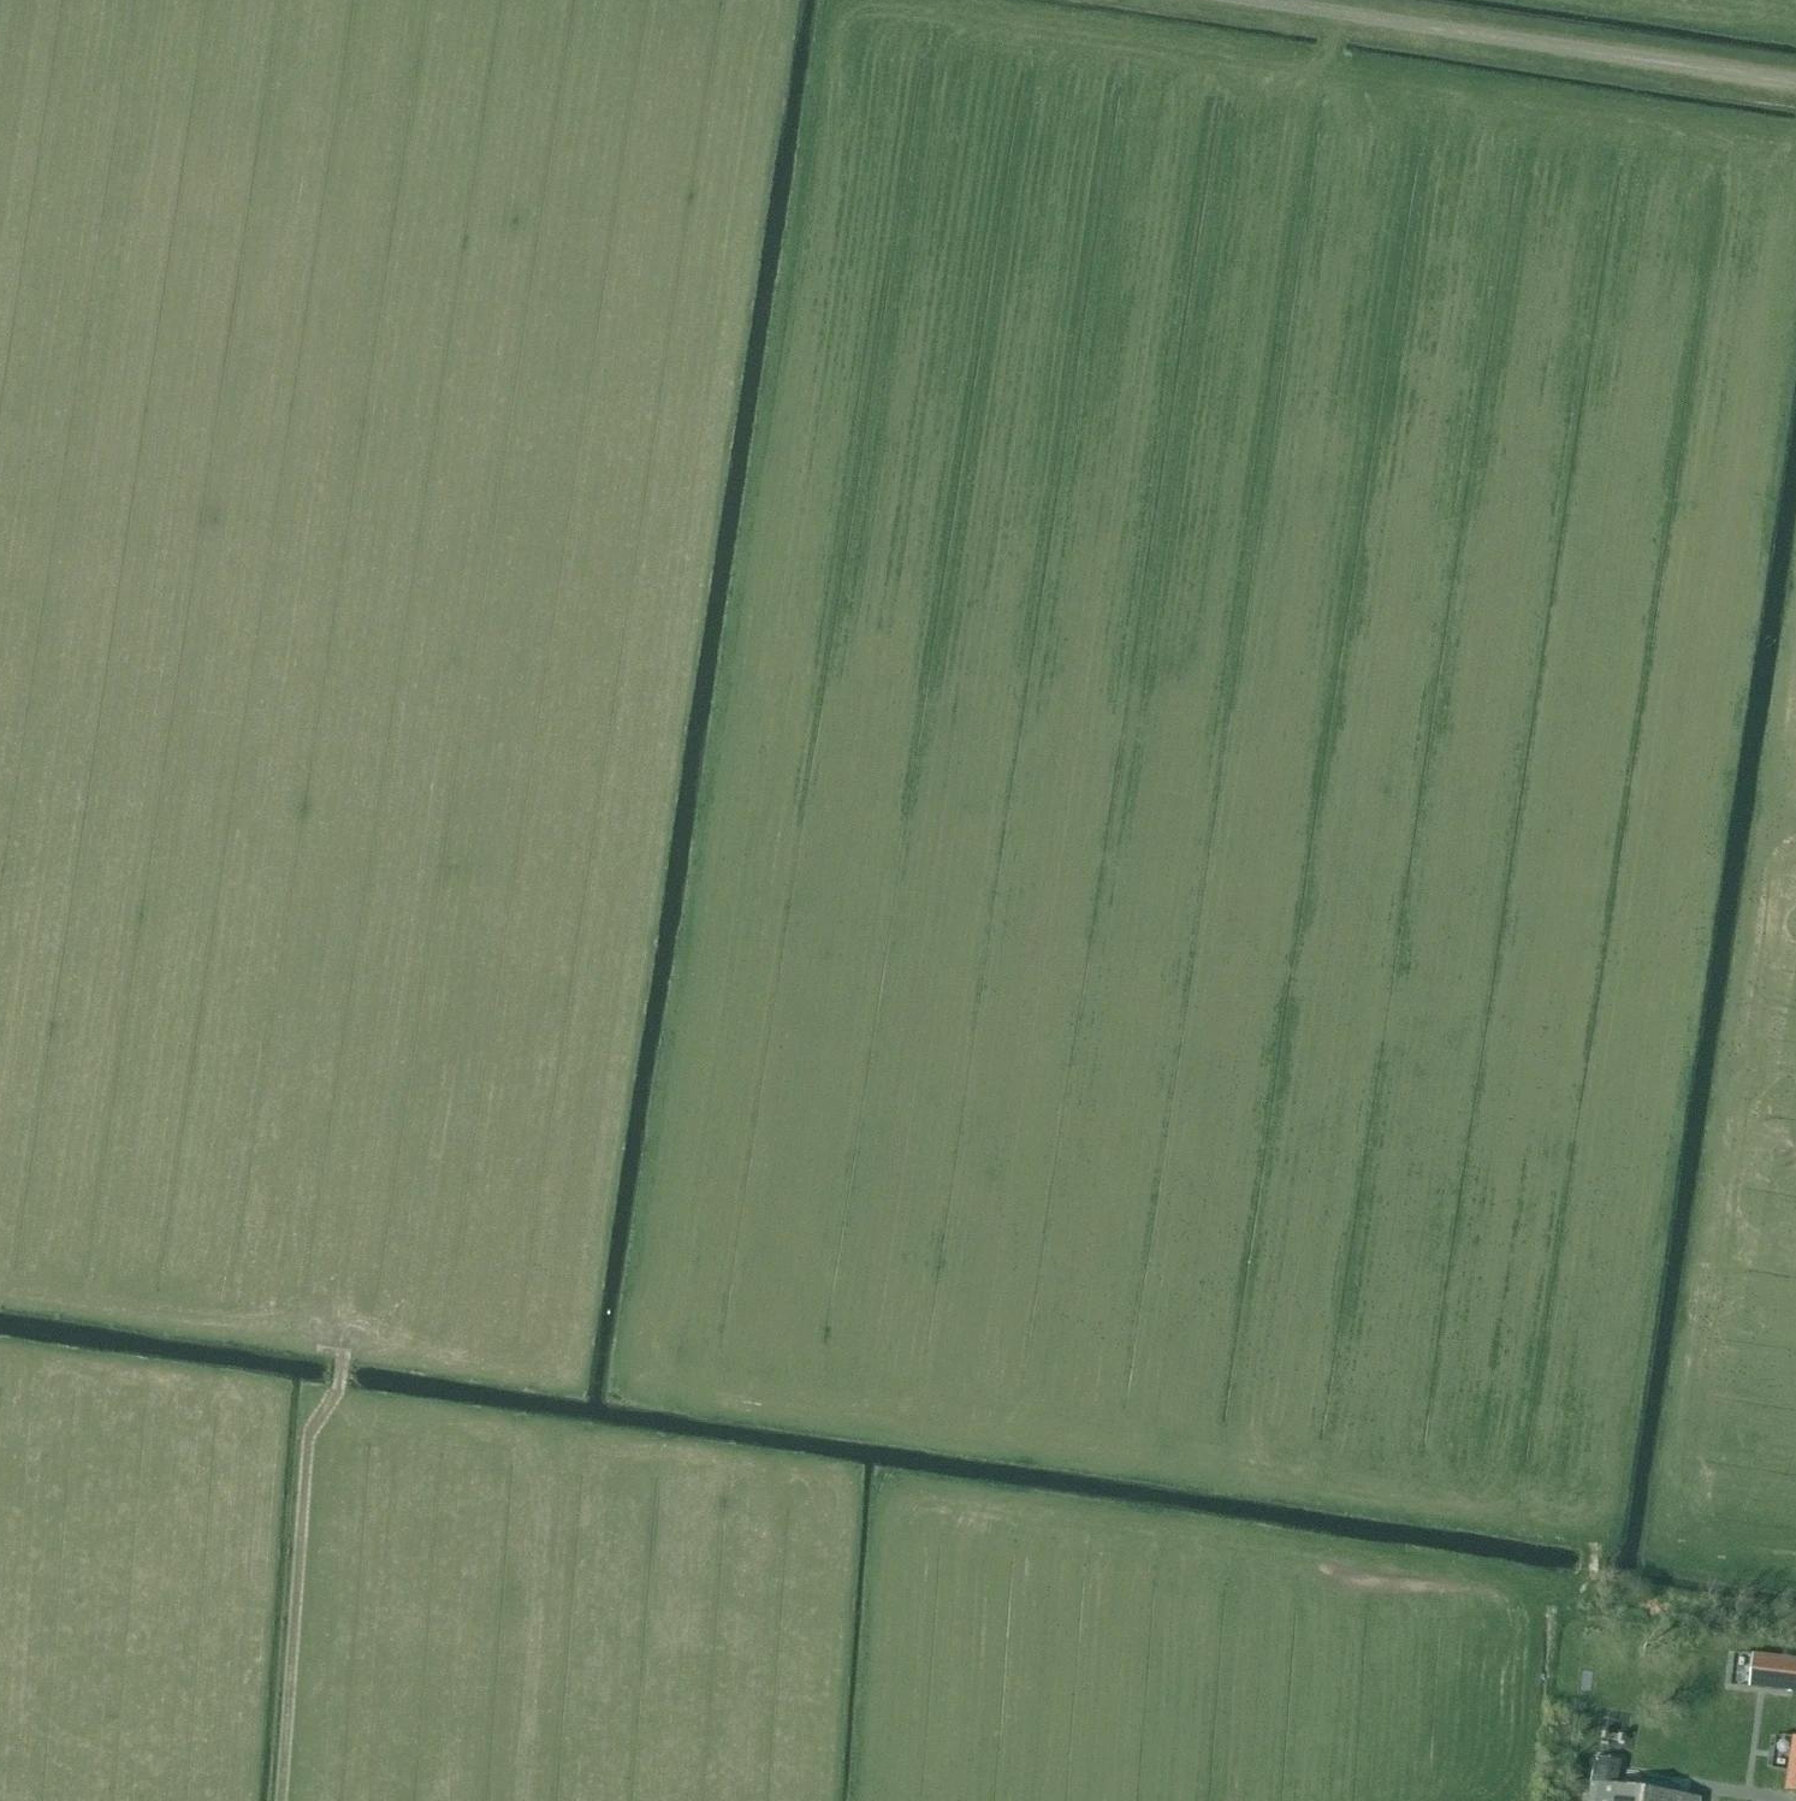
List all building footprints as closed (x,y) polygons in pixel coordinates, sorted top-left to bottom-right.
[(1754,1654),(1750,1687),(1795,1692),(1795,1659),(1754,1654)] [(1793,1736),(1785,1791),(1795,1792),(1795,1737),(1793,1736)] [(1593,1780),(1617,1783),(1621,1760),(1597,1757),(1593,1780)] [(1700,1798),(1593,1781),(1590,1800),(1699,1800),(1700,1798)]
